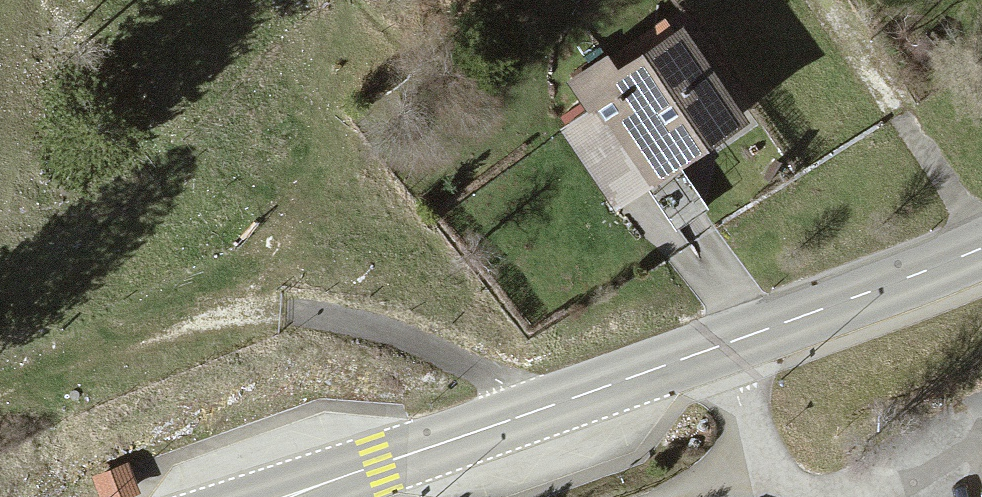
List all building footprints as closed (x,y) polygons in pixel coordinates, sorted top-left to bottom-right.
[(744,126),(682,35),(619,78),(608,61),(572,85),(622,161),(651,142),(672,174),(744,126)] [(95,478),(101,496),(126,496),(138,493),(129,466),(95,478)]
